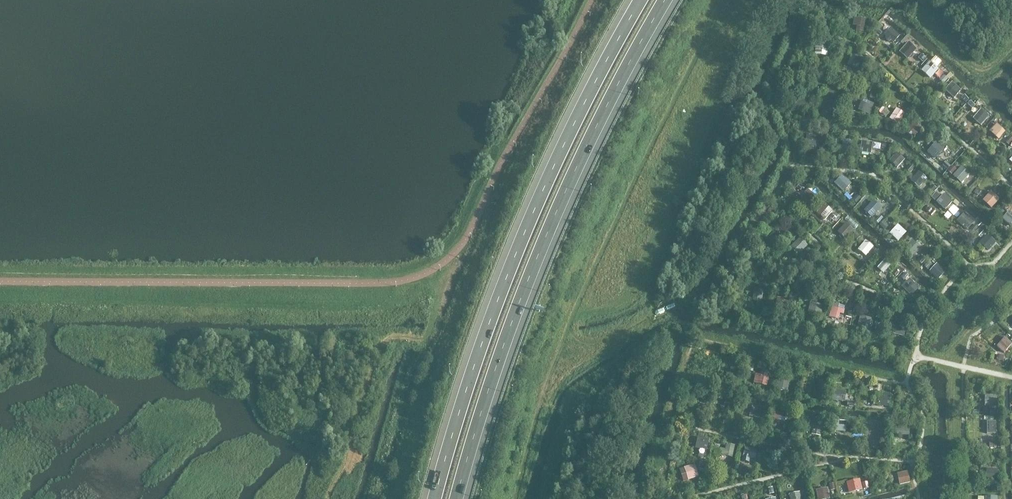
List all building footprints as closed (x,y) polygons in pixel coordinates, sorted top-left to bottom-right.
[(856,17),(855,31),(865,31),(866,17),(856,17)] [(900,34),(893,26),(883,34),(890,43),(900,34)] [(815,46),(815,54),(829,55),(829,47),(815,46)] [(860,59),(851,55),(846,66),(854,70),(860,59)] [(926,77),(933,69),(924,61),(917,69),(926,77)] [(955,83),(944,95),(950,101),(962,89),(955,83)] [(791,97),(792,105),(809,105),(809,96),(791,97)] [(871,113),(874,102),(862,99),(859,110),(871,113)] [(903,112),(894,106),(889,115),(898,120),(903,112)] [(978,109),(969,118),(980,127),(988,118),(978,109)] [(1000,139),(1007,131),(998,122),(990,130),(1000,139)] [(918,123),(908,130),(912,136),(922,128),(918,123)] [(876,135),(873,146),(889,151),(892,140),(876,135)] [(860,152),(872,153),(873,140),(860,139),(860,152)] [(924,150),(931,158),(940,152),(933,143),(924,150)] [(886,161),(900,175),(905,170),(900,165),(904,160),(894,152),(886,161)] [(953,175),(962,183),(971,173),(962,165),(953,175)] [(912,180),(920,187),(928,178),(920,171),(912,180)] [(837,174),(830,181),(842,192),(848,185),(837,174)] [(809,188),(800,196),(808,204),(816,196),(809,188)] [(991,190),(983,199),(992,208),(1001,198),(991,190)] [(939,192),(932,199),(945,211),(952,204),(939,192)] [(864,209),(872,217),(882,207),(874,199),(864,209)] [(819,201),(811,210),(823,220),(831,212),(819,201)] [(958,219),(968,208),(961,202),(957,206),(960,210),(955,216),(958,219)] [(949,210),(954,215),(959,210),(955,204),(949,210)] [(958,220),(972,234),(983,222),(968,209),(958,220)] [(999,221),(1008,230),(1011,226),(1011,214),(1009,211),(999,221)] [(838,230),(847,238),(855,230),(846,221),(838,230)] [(898,223),(890,233),(899,240),(907,231),(898,223)] [(985,234),(975,246),(985,254),(995,242),(985,234)] [(790,247),(798,255),(808,244),(800,236),(790,247)] [(862,240),(853,249),(861,258),(871,249),(862,240)] [(884,272),(892,263),(885,258),(877,266),(884,272)] [(935,262),(928,269),(936,277),(944,270),(935,262)] [(753,286),(752,299),(762,300),(763,287),(753,286)] [(810,302),(808,312),(826,314),(827,305),(810,302)] [(832,308),(829,320),(840,323),(843,311),(832,308)] [(861,314),(858,325),(870,328),(873,318),(861,314)] [(893,322),(891,334),(901,337),(903,325),(893,322)] [(1011,345),(1011,341),(1006,335),(996,345),(1005,353),(1011,345)] [(742,370),(731,366),(728,377),(739,380),(742,370)] [(789,379),(777,375),(774,386),(786,389),(789,379)] [(687,389),(684,398),(698,403),(701,394),(687,389)] [(833,389),(833,399),(847,398),(847,389),(833,389)] [(994,394),(980,395),(980,413),(995,412),(994,394)] [(869,396),(869,405),(887,404),(887,395),(869,396)] [(756,405),(753,418),(763,420),(766,408),(756,405)] [(824,421),(814,419),(811,432),(821,434),(824,421)] [(996,433),(997,420),(988,420),(987,433),(996,433)] [(905,423),(888,425),(890,436),(907,433),(905,423)] [(697,437),(695,449),(707,450),(709,439),(697,437)] [(724,442),(722,458),(733,460),(736,444),(724,442)] [(740,446),(739,458),(751,460),(753,448),(740,446)] [(689,463),(679,468),(685,479),(695,474),(689,463)] [(991,467),(980,468),(980,477),(992,477),(991,467)] [(897,472),(900,484),(911,481),(908,470),(897,472)] [(841,481),(844,493),(861,489),(858,477),(841,481)] [(834,482),(828,485),(830,490),(836,488),(834,482)] [(817,489),(818,498),(828,498),(831,498),(828,487),(817,489)] [(788,498),(794,498),(800,498),(800,490),(788,490),(788,498)]
